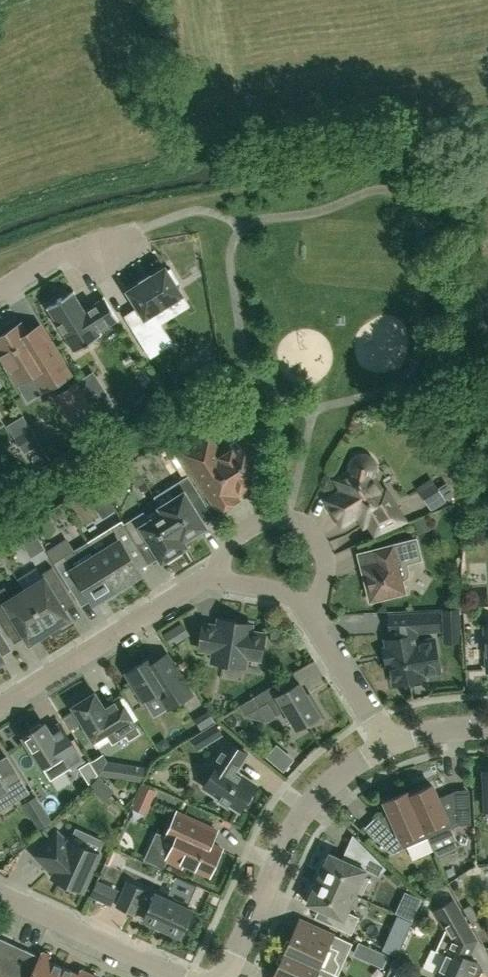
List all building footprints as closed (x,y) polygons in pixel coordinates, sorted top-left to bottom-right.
[(142,282),(128,291),(149,325),(137,332),(135,329),(134,329),(151,357),(173,343),(154,312),(182,295),(176,285),(180,282),(171,268),(167,270),(165,267),(151,276),(150,275),(141,281),(142,282)] [(104,296),(102,296),(103,298),(84,310),(73,292),(75,291),(74,290),(46,307),(47,309),(48,308),(74,349),(73,350),(73,352),(101,334),(100,333),(99,334),(98,332),(117,320),(118,321),(119,320),(104,296)] [(52,344),(40,325),(27,333),(21,323),(0,336),(0,356),(17,384),(35,373),(46,390),(70,374),(52,344)] [(93,410),(76,383),(55,396),(72,423),(93,410)] [(99,412),(112,403),(104,389),(90,398),(99,412)] [(24,453),(40,443),(31,428),(15,438),(24,453)] [(230,447),(219,454),(209,438),(184,453),(220,511),(237,500),(232,491),(238,487),(241,492),(262,478),(253,464),(262,458),(249,436),(231,447),(230,447)] [(391,506),(378,486),(373,477),(374,475),(375,473),(375,471),(375,468),(375,466),(374,463),(373,461),(371,459),(369,458),(367,456),(365,456),(362,456),(359,456),(357,457),(355,458),(353,459),(351,462),(350,465),(349,467),(349,470),(350,472),(337,480),(343,490),(327,500),(342,524),(359,513),(364,514),(375,532),(404,520),(394,504),(391,506)] [(192,505),(203,498),(189,476),(177,483),(180,489),(174,492),(177,497),(161,507),(185,546),(186,546),(183,541),(192,535),(194,538),(205,531),(203,528),(205,527),(192,505)] [(185,546),(161,507),(161,508),(148,516),(143,511),(124,523),(138,546),(149,539),(162,561),(164,559),(166,562),(178,555),(176,552),(185,546)] [(138,546),(124,523),(122,520),(88,541),(120,592),(132,584),(129,581),(141,574),(128,553),(138,546)] [(29,556),(44,547),(34,531),(19,540),(29,556)] [(337,538),(343,549),(355,543),(349,532),(337,538)] [(378,562),(362,566),(371,601),(405,592),(401,579),(405,578),(407,576),(408,572),(405,563),(420,559),(416,540),(375,550),(378,562)] [(120,592),(88,541),(54,562),(70,588),(81,582),(94,603),(106,596),(108,599),(120,592)] [(44,578),(24,590),(52,635),(62,629),(60,624),(70,618),(64,609),(57,597),(67,590),(52,567),(41,574),(44,578)] [(52,635),(24,590),(12,598),(5,586),(0,589),(0,619),(1,621),(11,615),(24,635),(29,643),(39,637),(42,641),(52,635)] [(439,630),(438,613),(391,615),(392,638),(386,639),(387,648),(383,648),(386,664),(390,663),(394,684),(424,678),(424,674),(440,671),(434,639),(417,642),(415,631),(439,630)] [(252,625),(219,619),(218,626),(204,624),(200,649),(214,651),(212,661),(245,666),(246,657),(260,659),(264,634),(251,632),(252,625)] [(152,657),(126,673),(143,700),(157,691),(168,709),(192,694),(168,654),(155,662),(152,657)] [(280,694),(274,684),(253,697),(259,707),(268,702),(276,715),(286,709),(298,728),(308,722),(310,726),(324,717),(314,700),(310,702),(299,683),(296,685),(280,694)] [(119,697),(104,706),(95,692),(93,693),(90,690),(79,697),(81,701),(73,706),(94,740),(106,733),(113,744),(126,736),(129,740),(141,733),(119,697)] [(215,722),(191,738),(199,751),(223,735),(215,722)] [(44,723),(23,736),(50,780),(51,779),(65,771),(83,759),(71,739),(61,724),(49,731),(49,730),(44,723)] [(217,767),(204,787),(218,796),(217,799),(228,806),(230,804),(239,810),(243,805),(244,805),(246,804),(247,804),(249,802),(250,801),(250,800),(251,799),(251,797),(252,796),(252,795),(252,794),(252,793),(251,792),(256,784),(241,774),(240,775),(236,772),(247,754),(227,741),(212,763),(217,767)] [(293,758),(277,745),(267,757),(283,770),(293,758)] [(114,761),(108,760),(104,753),(91,760),(99,773),(112,775),(114,761)] [(29,792),(16,771),(0,780),(0,810),(29,792)] [(407,791),(430,843),(453,833),(451,828),(458,824),(470,823),(469,792),(456,793),(457,809),(445,814),(432,785),(409,794),(408,791),(407,791)] [(430,843),(407,791),(384,801),(389,814),(382,817),(379,813),(364,827),(390,853),(427,837),(430,843)] [(147,792),(138,816),(147,819),(156,795),(147,792)] [(39,829),(52,822),(40,803),(27,811),(39,829)] [(177,812),(166,837),(175,841),(167,859),(182,866),(184,862),(210,874),(222,848),(211,843),(217,830),(177,812)] [(58,832),(35,854),(54,874),(53,877),(64,882),(65,887),(75,892),(79,889),(82,890),(99,853),(70,840),(69,843),(58,832)] [(318,878),(354,894),(365,869),(378,875),(386,868),(368,850),(360,858),(357,865),(329,853),(327,857),(323,859),(318,869),(320,874),(318,878)] [(347,911),(354,894),(318,878),(316,882),(312,883),(307,894),(309,898),(307,902),(334,915),(330,924),(351,933),(359,917),(347,911)] [(185,906),(167,898),(155,893),(154,894),(146,891),(146,890),(129,882),(118,907),(135,914),(137,910),(145,914),(143,918),(182,936),(194,910),(185,906)] [(470,958),(477,942),(452,899),(434,910),(445,929),(435,950),(445,954),(436,975),(442,976),(475,976),(471,975),(477,961),(470,958)] [(294,930),(285,952),(334,974),(334,975),(339,965),(335,958),(344,939),(334,934),(323,929),(299,919),(294,930)] [(22,947),(17,949),(10,965),(5,963),(12,947),(10,942),(0,938),(0,976),(58,976),(63,967),(47,960),(50,954),(42,950),(38,959),(34,957),(32,952),(22,947)] [(334,975),(334,974),(285,952),(273,976),(332,976),(334,975)] [(424,970),(435,975),(442,957),(432,952),(424,970)] [(89,972),(81,968),(78,974),(63,967),(58,976),(87,976),(89,972)]
